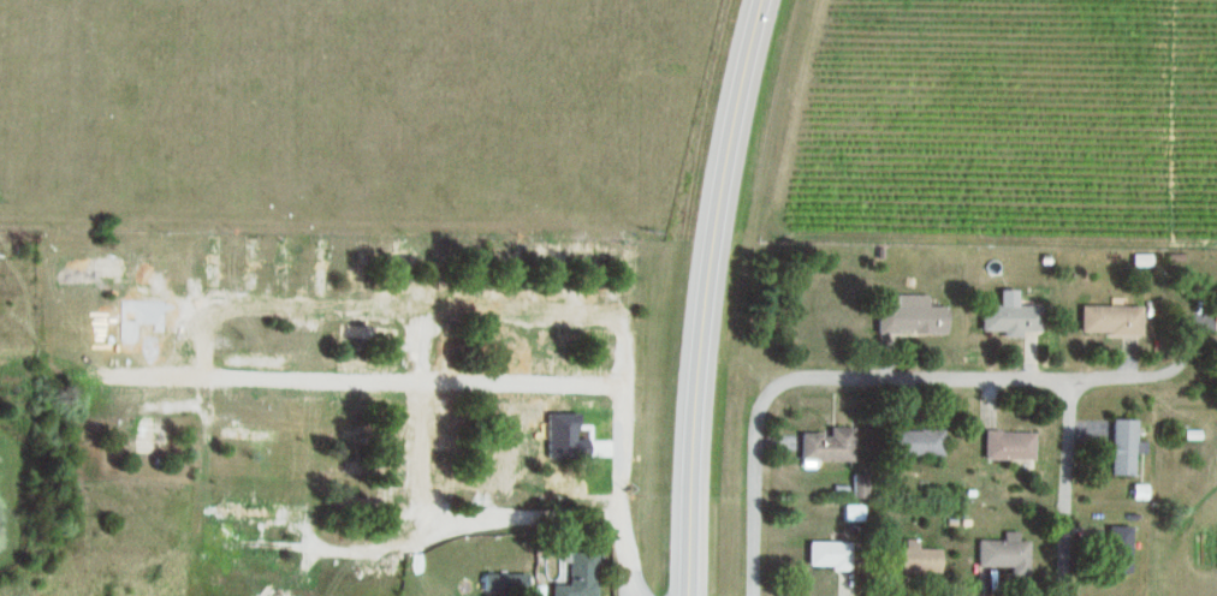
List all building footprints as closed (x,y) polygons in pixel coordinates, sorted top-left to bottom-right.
[(206,288),(219,288),(220,236),(207,236),(206,288)] [(244,290),(256,291),(257,239),(245,238),(244,290)] [(124,257),(86,258),(86,278),(113,277),(114,284),(124,284),(124,257)] [(944,332),(944,306),(925,306),(925,294),(873,295),(874,333),(944,332)] [(977,331),(999,331),(999,338),(1018,338),(1018,332),(1038,332),(1038,305),(978,305),(977,331)] [(1139,306),(1078,305),(1077,333),(1139,334),(1139,306)] [(337,338),(397,340),(397,328),(337,325),(337,338)] [(156,415),(134,415),(133,454),(154,454),(154,433),(156,433),(156,415)] [(1131,475),(1132,453),(1144,454),(1144,442),(1134,441),(1135,420),(1110,419),(1108,475),(1131,475)] [(797,460),(850,461),(851,428),(827,427),(826,434),(797,433),(797,460)] [(940,456),(940,430),(889,429),(889,455),(940,456)] [(981,459),(1031,460),(1031,431),(981,431),(981,459)] [(865,498),(865,474),(850,474),(850,498),(865,498)] [(280,519),(280,506),(217,504),(217,517),(280,519)] [(841,522),(860,522),(860,505),(841,505),(841,522)] [(1129,527),(1106,526),(1105,572),(1129,573),(1129,527)] [(976,540),(975,567),(1009,567),(1009,576),(1026,576),(1027,542),(1016,541),(1016,532),(1001,532),(1001,541),(976,540)] [(937,574),(938,549),(916,548),(916,539),(903,539),(902,548),(882,548),(881,572),(937,574)] [(805,566),(829,566),(829,571),(848,571),(849,542),(805,541),(805,566)] [(567,550),(567,584),(549,584),(549,595),(594,595),(594,551),(567,550)] [(525,574),(482,573),(481,592),(525,593),(525,574)]
